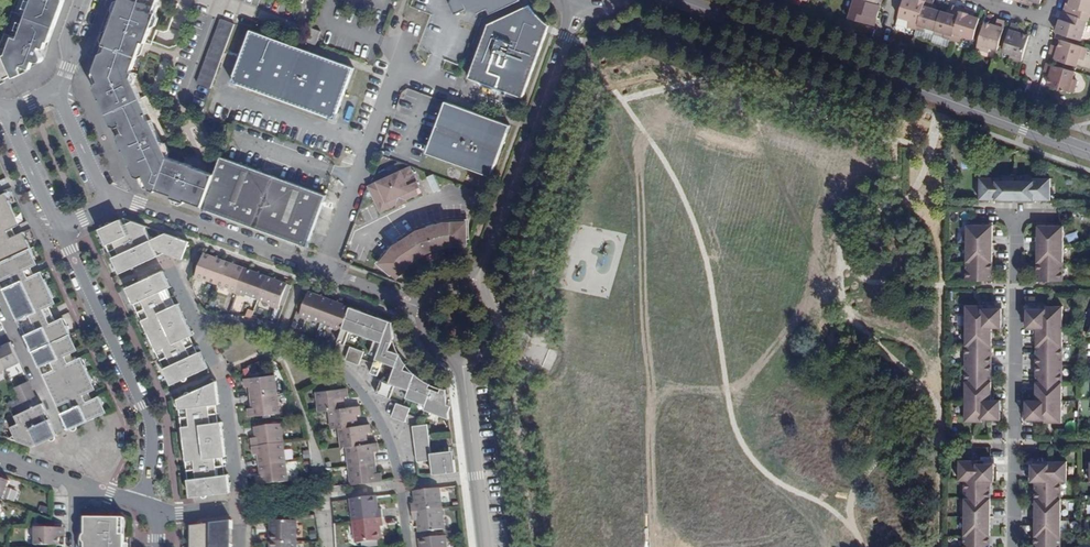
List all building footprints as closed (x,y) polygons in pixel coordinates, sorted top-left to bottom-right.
[(23,71),(22,68),(26,57),(36,61),(38,61),(39,61),(41,60),(42,58),(42,56),(41,54),(40,52),(38,50),(40,46),(42,39),(44,40),(49,25),(55,27),(64,1),(64,0),(32,0),(32,2),(29,9),(24,24),(21,31),(18,38),(13,36),(7,53),(0,57),(0,82),(23,71)] [(104,45),(107,46),(106,51),(100,54),(95,69),(101,81),(97,83),(101,92),(97,93),(110,121),(115,120),(119,128),(147,115),(150,113),(133,78),(136,71),(132,70),(142,42),(146,44),(159,7),(158,4),(160,0),(120,0),(104,45)] [(450,6),(457,15),(466,9),(471,7),(474,8),(477,13),(487,8),(490,13),(519,0),(451,0),(450,6)] [(875,26),(879,10),(881,4),(878,3),(866,0),(855,0),(849,18),(875,26)] [(901,16),(912,19),(910,25),(919,28),(928,0),(919,0),(918,0),(906,0),(901,16)] [(919,28),(927,31),(929,27),(937,30),(944,10),(935,7),(937,0),(928,0),(919,28)] [(1071,5),(1067,4),(1065,11),(1089,18),(1089,0),(1073,0),(1071,5)] [(530,7),(529,5),(527,6),(523,8),(524,10),(525,12),(527,15),(528,18),(530,20),(533,23),(535,24),(538,26),(540,28),(543,30),(545,31),(546,32),(548,29),(549,25),(546,23),(544,21),(541,19),(539,17),(536,14),(534,12),(532,9),(530,7)] [(944,10),(937,30),(946,33),(946,36),(954,39),(963,7),(955,5),(953,12),(944,10)] [(963,7),(954,39),(963,41),(965,35),(976,38),(982,18),(976,15),(977,11),(971,9),(963,7)] [(520,97),(523,98),(546,32),(545,31),(543,30),(540,28),(538,26),(535,24),(533,23),(530,20),(528,18),(527,15),(525,12),(524,10),(523,8),(488,25),(487,25),(467,78),(506,92),(504,96),(519,102),(520,97)] [(1062,33),(1084,40),(1089,19),(1089,18),(1065,11),(1064,10),(1059,27),(1063,28),(1062,33)] [(992,47),(1000,49),(1008,20),(1000,18),(998,26),(994,25),(994,24),(987,22),(979,48),(990,51),(992,47)] [(212,90),(235,25),(220,20),(198,84),(212,90)] [(1011,57),(1023,61),(1031,34),(1024,32),(1024,34),(1020,32),(1022,25),(1013,22),(1004,51),(1012,54),(1011,57)] [(47,41),(49,42),(55,27),(49,25),(44,40),(42,39),(40,46),(45,48),(47,41)] [(310,28),(305,41),(315,45),(320,32),(310,28)] [(345,64),(299,48),(250,30),(232,83),(336,120),(354,68),(345,64)] [(1053,47),(1050,56),(1080,66),(1081,58),(1086,59),(1089,47),(1063,39),(1061,47),(1063,47),(1063,50),(1053,47)] [(1048,62),(1046,70),(1055,73),(1054,77),(1053,76),(1050,84),(1076,91),(1080,80),(1076,78),(1078,71),(1048,62)] [(511,124),(445,100),(436,127),(439,128),(435,138),(432,136),(426,153),(492,177),(511,124)] [(150,121),(147,115),(119,128),(121,133),(150,121)] [(173,198),(186,203),(187,201),(195,204),(199,201),(205,203),(216,173),(170,157),(152,119),(150,121),(121,133),(125,143),(121,144),(134,171),(138,170),(142,178),(145,177),(152,190),(157,192),(158,191),(159,187),(165,189),(166,194),(173,196),(173,198)] [(113,127),(119,128),(115,120),(110,121),(113,127)] [(255,228),(274,176),(221,158),(216,173),(205,203),(203,207),(203,209),(255,228)] [(398,204),(405,200),(418,194),(416,189),(419,187),(410,168),(369,187),(380,212),(398,204)] [(136,177),(142,178),(138,170),(134,171),(136,177)] [(432,192),(439,189),(432,174),(426,177),(432,192)] [(308,248),(327,195),(274,176),(255,228),(308,248)] [(146,188),(152,190),(145,177),(142,178),(146,188)] [(1013,201),(1014,181),(997,181),(997,178),(980,178),(980,200),(997,201),(1013,201)] [(1034,182),(1017,181),(1017,201),(1034,201),(1050,201),(1051,179),(1034,179),(1034,182)] [(13,229),(18,227),(14,219),(17,217),(7,194),(0,197),(0,235),(13,229)] [(100,230),(121,275),(166,253),(184,259),(190,242),(166,234),(150,241),(144,229),(148,227),(125,219),(127,225),(125,227),(122,220),(100,230)] [(468,244),(466,222),(450,223),(439,224),(425,229),(414,234),(400,244),(391,251),(380,263),(398,278),(408,266),(412,262),(426,253),(432,250),(446,245),(451,245),(468,244)] [(967,244),(967,263),(967,281),(993,281),(993,263),(993,245),(993,226),(967,226),(967,244)] [(1063,282),(1063,264),(1063,245),(1064,226),(1038,226),(1037,245),(1037,264),(1037,282),(1063,282)] [(17,237),(13,229),(0,235),(0,245),(17,237)] [(32,249),(24,233),(17,237),(0,245),(0,263),(32,249)] [(31,268),(36,266),(33,259),(36,257),(32,249),(0,263),(0,274),(4,281),(31,268)] [(204,279),(217,284),(225,260),(204,253),(195,278),(204,281),(204,279)] [(228,290),(237,293),(246,268),(225,260),(217,284),(229,288),(228,290)] [(1,283),(4,289),(35,275),(31,268),(4,281),(1,283)] [(247,294),(259,299),(267,276),(246,268),(237,293),(246,296),(247,294)] [(4,289),(12,306),(15,305),(22,320),(49,307),(54,305),(51,297),(54,296),(42,271),(35,275),(4,289)] [(138,311),(145,308),(146,311),(139,314),(146,329),(152,327),(155,335),(158,342),(153,344),(160,360),(167,357),(168,360),(162,363),(172,386),(210,368),(202,353),(199,354),(192,357),(184,341),(191,337),(195,336),(180,304),(176,305),(169,309),(162,293),(169,290),(172,288),(165,272),(127,289),(138,311)] [(267,276),(259,299),(272,303),(271,305),(280,309),(289,284),(267,276)] [(176,305),(169,290),(162,293),(169,309),(176,305)] [(309,317),(323,322),(332,299),(309,291),(300,316),(308,319),(309,317)] [(342,332),(351,306),(332,299),(323,322),(334,326),(333,328),(342,332)] [(15,314),(16,317),(19,321),(22,320),(15,305),(12,306),(15,314)] [(350,331),(363,336),(370,317),(360,314),(362,310),(351,306),(342,332),(338,343),(344,345),(350,331)] [(1002,328),(1002,309),(983,309),(983,306),(966,306),(966,328),(966,347),(966,364),(966,382),(966,401),(965,423),(982,423),(982,420),(1001,420),(1001,401),(992,401),(992,364),(992,347),(992,328),(1002,328)] [(22,320),(19,321),(25,336),(56,322),(49,307),(22,320)] [(274,320),(278,310),(271,307),(267,317),(274,320)] [(1046,309),(1027,309),(1027,329),(1037,329),(1037,347),(1036,365),(1036,383),(1036,401),(1027,401),(1027,421),(1045,421),(1045,423),(1062,423),(1062,401),(1063,383),(1063,365),(1063,347),(1063,329),(1063,307),(1046,307),(1046,309)] [(370,354),(377,357),(391,321),(378,316),(377,320),(370,317),(363,336),(376,340),(370,354)] [(377,357),(372,373),(379,376),(384,362),(396,367),(400,355),(389,351),(394,337),(393,333),(392,323),(392,316),(391,321),(377,357)] [(56,322),(25,336),(32,350),(33,353),(36,352),(44,367),(71,354),(76,352),(73,344),(76,343),(64,318),(56,322)] [(152,327),(146,329),(150,337),(155,335),(152,327)] [(150,337),(153,344),(158,342),(155,335),(150,337)] [(192,357),(199,354),(191,337),(184,341),(192,357)] [(0,348),(0,359),(6,371),(20,364),(10,343),(0,348)] [(346,360),(353,363),(358,350),(350,347),(346,360)] [(358,350),(353,363),(360,365),(365,352),(358,350)] [(36,352),(33,353),(40,369),(44,367),(36,352)] [(75,361),(71,354),(44,367),(40,369),(44,377),(48,376),(75,361)] [(390,383),(385,397),(392,400),(397,386),(410,391),(416,375),(405,371),(407,365),(405,363),(400,355),(396,367),(390,383)] [(58,398),(62,406),(89,393),(94,391),(90,384),(94,382),(82,358),(75,361),(48,376),(51,382),(47,384),(55,400),(58,398)] [(252,397),(275,394),(273,375),(245,378),(246,386),(250,386),(253,386),(253,389),(251,389),(252,397)] [(407,398),(427,405),(432,390),(429,389),(431,384),(430,384),(420,378),(416,375),(410,391),(407,398)] [(378,395),(385,397),(390,383),(383,381),(378,395)] [(232,493),(231,489),(230,475),(225,475),(217,476),(216,458),(223,457),(227,457),(223,422),(219,423),(212,423),(210,406),(217,405),(221,405),(218,382),(178,400),(180,417),(188,416),(188,420),(181,420),(183,437),(188,436),(189,444),(190,452),(185,453),(187,468),(193,468),(194,471),(187,472),(190,497),(232,493)] [(6,406),(9,411),(36,398),(28,383),(14,389),(19,400),(6,406)] [(330,409),(347,407),(346,399),(343,400),(343,397),(346,396),(350,396),(349,387),(318,391),(321,411),(330,409)] [(425,410),(450,419),(447,390),(442,389),(441,393),(432,390),(427,405),(425,410)] [(58,407),(61,414),(65,412),(93,400),(89,393),(62,406),(58,407)] [(277,413),(275,394),(252,397),(253,405),(255,405),(255,408),(253,408),(249,409),(250,416),(277,413)] [(65,412),(73,429),(105,414),(102,407),(105,405),(100,396),(93,400),(65,412)] [(392,417),(399,419),(404,406),(397,403),(392,417)] [(39,406),(54,438),(56,437),(42,405),(39,406)] [(219,423),(217,405),(210,406),(212,423),(219,423)] [(340,428),(360,426),(359,417),(357,417),(356,415),(359,414),(363,414),(362,405),(347,407),(330,409),(333,429),(340,428)] [(14,437),(16,442),(28,446),(33,448),(54,438),(39,406),(23,413),(27,422),(18,425),(11,428),(14,437)] [(404,406),(399,419),(406,422),(411,408),(404,406)] [(61,414),(69,431),(73,429),(65,412),(61,414)] [(15,417),(18,425),(27,422),(23,413),(15,417)] [(254,447),(281,443),(279,424),(255,427),(256,435),(258,435),(259,438),(256,438),(253,438),(254,447)] [(343,447),(348,447),(370,444),(368,435),(366,435),(365,433),(368,433),(372,432),(371,424),(360,426),(340,428),(343,447)] [(415,430),(416,447),(431,445),(429,424),(419,425),(418,430),(415,430)] [(260,466),(283,463),(281,443),(254,447),(255,455),(259,455),(261,454),(261,457),(259,457),(260,466)] [(350,465),(377,462),(376,454),(373,455),(372,452),(375,452),(380,451),(379,443),(370,444),(348,447),(350,465)] [(449,473),(457,472),(455,459),(448,460),(447,452),(432,454),(431,445),(416,447),(418,462),(432,460),(434,475),(449,473)] [(448,460),(455,459),(454,451),(447,452),(448,460)] [(217,476),(225,475),(223,457),(216,458),(217,476)] [(995,464),(978,464),(978,461),(959,461),(959,481),(965,481),(965,499),(964,518),(964,537),(964,546),(991,546),(991,537),(991,518),(991,499),(991,482),(994,482),(995,464)] [(353,485),(383,481),(382,472),(378,473),(375,473),(375,471),(378,470),(377,462),(350,465),(353,485)] [(1061,538),(1062,519),(1062,500),(1062,482),(1067,482),(1067,462),(1049,462),(1049,464),(1032,464),(1032,482),(1036,482),(1035,500),(1035,518),(1035,537),(1035,546),(1061,546),(1061,538)] [(258,486),(286,482),(283,463),(260,466),(261,473),(263,473),(264,476),(261,477),(257,477),(258,486)] [(3,478),(0,477),(0,496),(7,499),(11,488),(8,487),(10,481),(3,478)] [(413,513),(442,509),(439,488),(415,491),(417,503),(412,504),(413,513)] [(376,496),(353,499),(355,522),(384,518),(383,509),(378,510),(376,496)] [(444,529),(442,509),(413,513),(414,520),(419,520),(420,532),(444,529)] [(125,545),(125,536),(121,536),(121,518),(88,518),(87,544),(86,544),(86,546),(125,546),(125,545)] [(385,526),(384,518),(355,522),(358,543),(382,541),(380,527),(385,526)] [(273,521),(272,542),(296,542),(296,521),(273,521)] [(191,527),(191,546),(230,546),(233,546),(233,522),(191,527)] [(36,546),(53,546),(66,546),(66,539),(63,539),(63,529),(56,529),(45,529),(37,529),(36,546)] [(445,536),(422,539),(423,546),(446,546),(445,536)]
